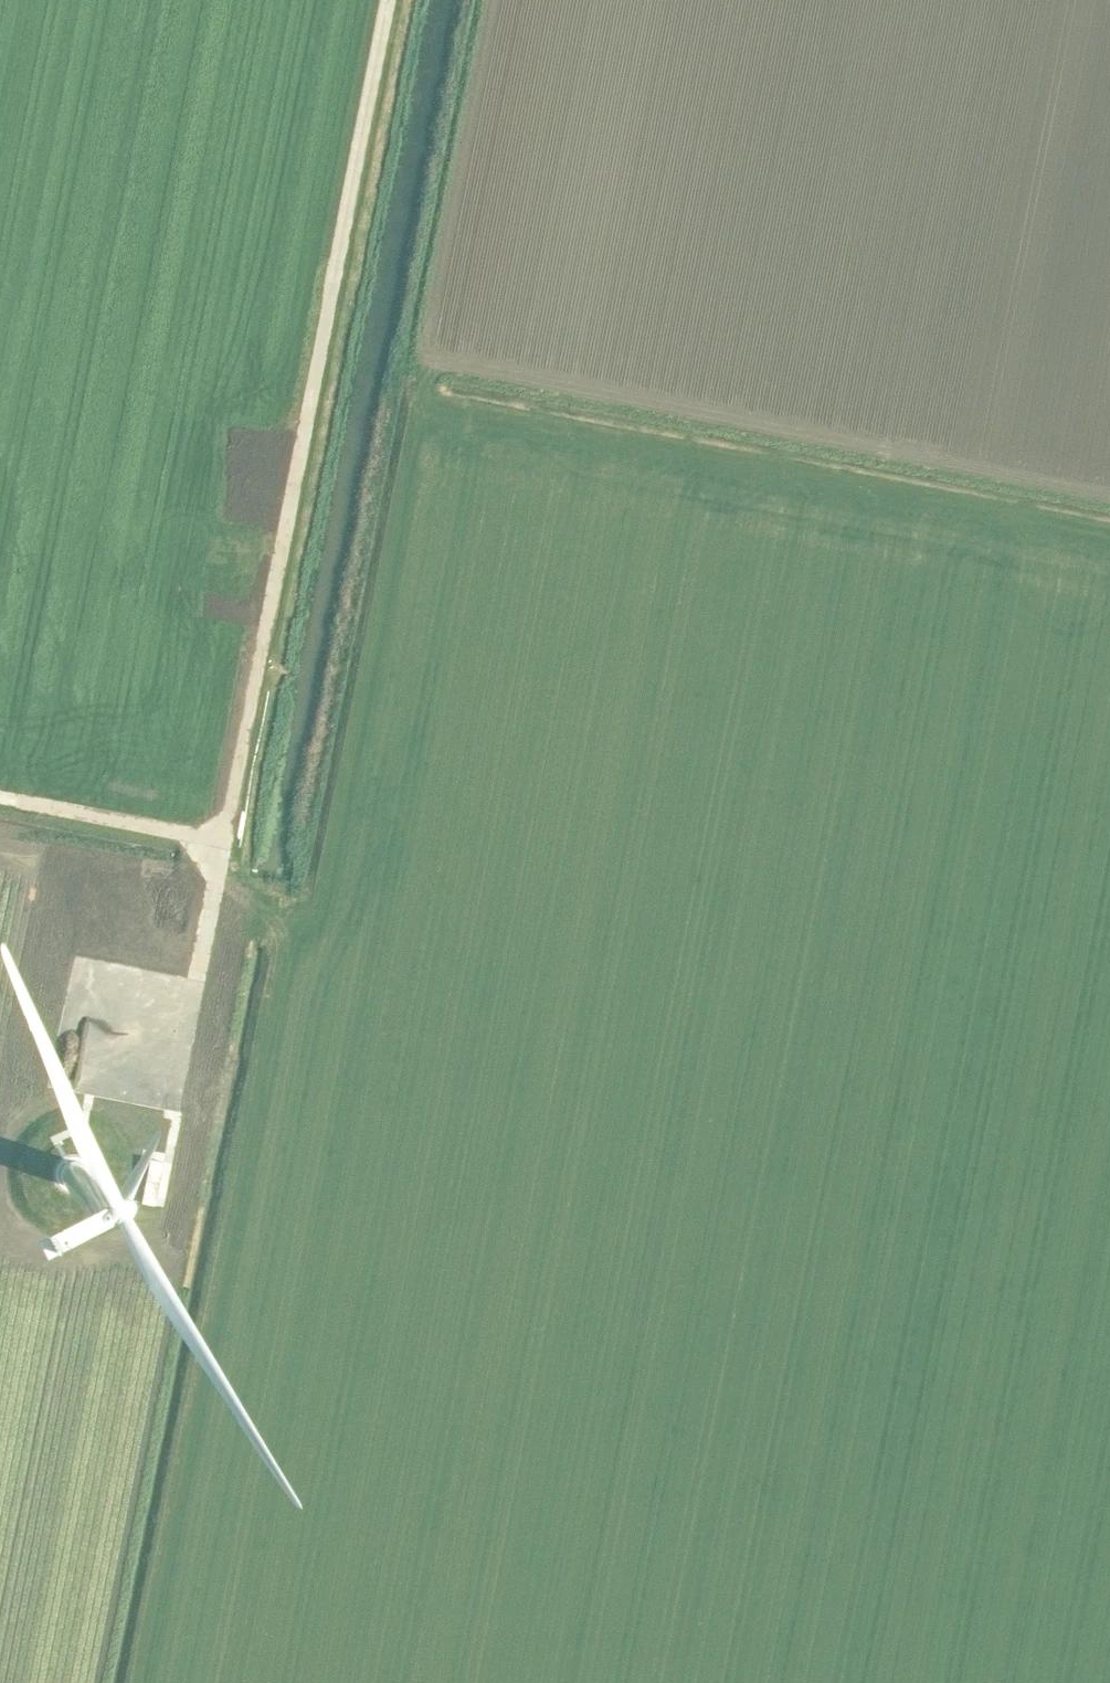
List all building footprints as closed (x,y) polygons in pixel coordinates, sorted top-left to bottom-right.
[(154,1204),(163,1161),(150,1158),(141,1202),(154,1204)]
